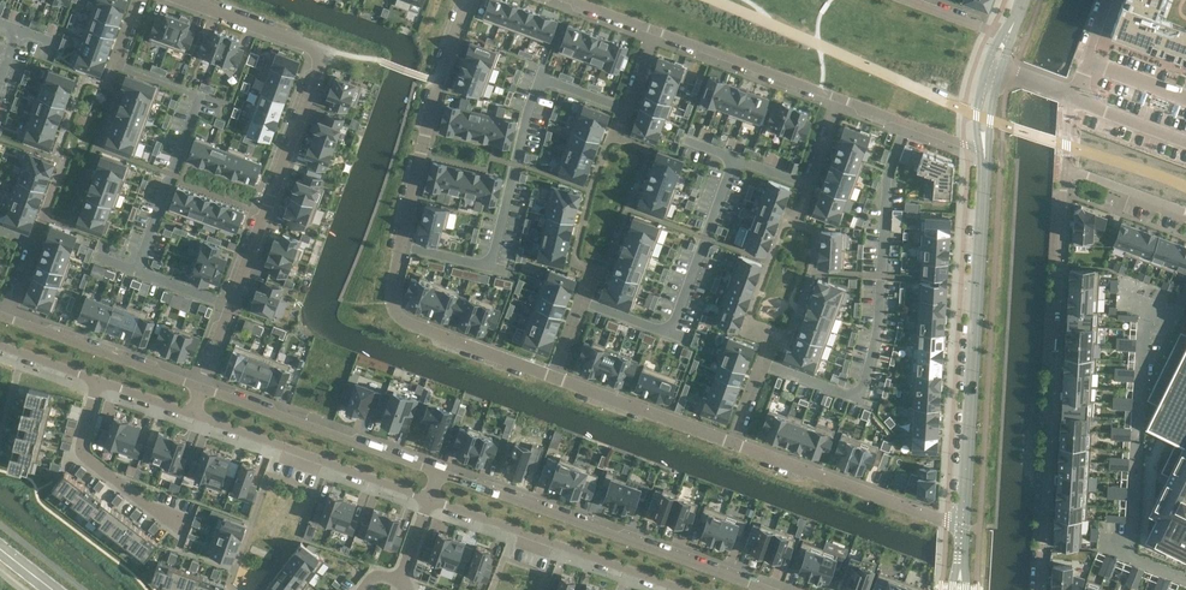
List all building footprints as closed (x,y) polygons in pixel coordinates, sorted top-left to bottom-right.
[(95,2),(123,12),(124,9),(124,10),(127,0),(96,0),(95,2)] [(395,5),(409,10),(413,1),(422,4),(423,0),(397,0),(395,5)] [(483,19),(500,25),(508,2),(502,0),(487,0),(485,5),(488,6),(483,19)] [(973,3),(978,5),(988,9),(988,8),(991,0),(964,0),(973,3)] [(1111,34),(1185,62),(1185,0),(1124,0),(1111,34)] [(95,2),(91,14),(118,24),(123,12),(95,2)] [(508,2),(500,25),(516,31),(524,8),(508,2)] [(384,8),(381,15),(387,17),(390,10),(384,8)] [(524,8),(516,31),(532,38),(541,14),(524,8)] [(157,19),(150,39),(168,46),(178,18),(166,13),(163,21),(157,19)] [(91,14),(86,26),(114,36),(118,24),(91,14)] [(541,14),(532,38),(549,44),(557,21),(541,14)] [(178,18),(168,46),(186,53),(194,33),(188,30),(190,22),(188,21),(189,19),(181,16),(180,18),(178,18)] [(32,20),(30,26),(37,28),(40,23),(32,20)] [(40,23),(37,28),(45,31),(47,26),(40,23)] [(569,25),(559,53),(573,58),(584,30),(569,25)] [(86,26),(82,38),(109,49),(114,36),(86,26)] [(584,30),(573,58),(588,63),(598,36),(584,30)] [(206,37),(200,53),(206,55),(205,60),(217,64),(227,36),(215,31),(212,39),(206,37)] [(227,36),(217,64),(235,71),(243,50),(236,48),(239,40),(227,36)] [(598,36),(588,63),(602,69),(612,41),(598,36)] [(77,51),(81,53),(81,52),(105,61),(105,60),(109,49),(82,38),(77,51)] [(612,41),(602,69),(616,74),(627,46),(612,41)] [(472,43),(466,57),(494,68),(499,53),(472,43)] [(272,51),(267,64),(295,74),(300,61),(286,56),(287,54),(279,51),(279,53),(272,51)] [(81,53),(77,65),(100,74),(105,61),(81,52),(81,53)] [(251,52),(248,58),(257,61),(260,55),(251,52)] [(466,57),(461,72),(489,82),(494,68),(466,57)] [(248,58),(246,63),(255,67),(257,61),(248,58)] [(659,58),(655,71),(680,80),(680,81),(682,82),(687,68),(682,66),(683,64),(675,61),(674,63),(659,58)] [(262,77),(262,79),(267,81),(268,79),(290,87),(295,74),(267,64),(262,77)] [(153,65),(151,70),(158,73),(160,67),(153,65)] [(160,67),(158,73),(166,76),(168,70),(160,67)] [(44,83),(43,84),(69,93),(70,90),(71,89),(75,79),(49,69),(44,83)] [(676,92),(680,81),(680,80),(655,71),(650,83),(676,92)] [(461,72),(455,86),(483,97),(489,82),(461,72)] [(127,75),(124,85),(128,87),(127,91),(154,101),(159,87),(127,75)] [(717,106),(725,82),(710,76),(700,105),(714,110),(715,110),(717,106)] [(331,87),(328,96),(333,98),(331,106),(347,112),(349,104),(355,106),(362,86),(336,77),(333,87),(331,87)] [(267,81),(263,93),(285,101),(290,87),(268,79),(267,81)] [(42,83),(37,96),(64,106),(69,93),(43,84),(44,83),(42,82),(42,83)] [(731,111),(739,87),(725,82),(717,106),(730,111),(731,111)] [(202,83),(200,88),(207,91),(209,85),(202,83)] [(672,104),(676,92),(650,83),(646,95),(671,104),(672,104)] [(209,85),(207,91),(214,94),(217,88),(209,85)] [(744,120),(754,92),(739,87),(731,111),(730,111),(729,115),(744,120)] [(122,104),(121,104),(149,114),(154,101),(127,91),(122,104)] [(255,104),(255,105),(280,114),(285,101),(263,93),(260,92),(255,104)] [(768,98),(754,92),(744,120),(758,126),(768,98)] [(674,105),(672,104),(671,104),(646,95),(641,107),(665,116),(665,117),(669,118),(674,105)] [(37,96),(32,110),(60,120),(62,113),(64,106),(37,96)] [(171,99),(169,106),(174,108),(177,101),(171,99)] [(248,117),(247,117),(250,118),(275,127),(280,114),(255,105),(255,104),(253,103),(252,104),(248,117)] [(447,106),(441,130),(459,135),(465,110),(466,110),(468,105),(460,103),(459,108),(447,106)] [(581,103),(576,117),(603,128),(609,114),(581,103)] [(785,134),(795,108),(782,103),(779,111),(773,109),(767,125),(774,128),(772,132),(785,136),(785,134)] [(119,111),(117,118),(144,128),(149,114),(121,104),(119,111)] [(661,128),(665,117),(665,116),(641,107),(637,119),(661,128)] [(804,139),(810,123),(804,120),(807,112),(795,108),(785,134),(797,139),(798,136),(804,139)] [(27,123),(54,134),(59,121),(60,120),(32,110),(27,123)] [(465,110),(459,135),(475,139),(481,114),(466,110),(465,110)] [(497,118),(491,142),(509,147),(515,122),(503,119),(505,114),(497,112),(496,117),(497,118)] [(317,130),(314,138),(334,145),(343,120),(327,114),(325,122),(319,120),(316,130),(317,130)] [(481,114),(475,139),(491,142),(497,118),(496,117),(481,114)] [(598,141),(603,128),(576,117),(571,131),(598,141)] [(117,118),(112,131),(139,142),(140,141),(139,141),(144,128),(117,118)] [(250,118),(245,131),(270,140),(275,127),(250,118)] [(656,141),(661,128),(637,119),(632,132),(656,141)] [(27,123),(21,138),(49,148),(53,138),(54,134),(27,123)] [(868,135),(869,133),(861,130),(860,132),(845,127),(840,139),(864,148),(869,136),(868,135)] [(110,135),(106,145),(134,156),(139,142),(112,131),(110,135)] [(598,141),(571,131),(566,144),(593,155),(598,141)] [(196,137),(188,158),(205,164),(212,145),(213,146),(213,144),(196,137)] [(311,146),(309,151),(307,155),(312,157),(309,164),(317,167),(325,170),(328,163),(329,163),(331,159),(333,154),(331,153),(334,145),(314,138),(311,146)] [(860,160),(864,149),(864,148),(840,139),(836,152),(860,160)] [(588,168),(593,155),(566,144),(561,158),(588,168)] [(212,145),(205,164),(221,170),(228,151),(213,146),(212,145)] [(907,163),(912,148),(905,146),(900,160),(907,163)] [(228,151),(221,170),(223,171),(238,176),(245,158),(247,154),(229,147),(228,151)] [(677,174),(682,160),(659,151),(653,165),(677,174)] [(27,152),(21,167),(49,177),(50,172),(51,173),(54,162),(27,152)] [(864,161),(860,160),(836,152),(831,164),(859,174),(864,161)] [(934,176),(954,164),(923,153),(917,170),(934,176)] [(99,166),(98,170),(125,180),(130,166),(103,156),(99,166)] [(245,158),(238,176),(255,182),(255,181),(258,182),(260,174),(258,173),(261,164),(245,158)] [(588,168),(561,158),(555,172),(583,182),(588,168)] [(789,170),(794,172),(797,164),(791,162),(789,170)] [(433,163),(427,187),(439,190),(438,196),(446,197),(447,192),(446,192),(451,167),(433,163)] [(855,186),(859,174),(831,164),(827,176),(855,186)] [(951,202),(954,164),(934,176),(933,200),(951,202)] [(672,187),(677,174),(653,165),(649,179),(672,187)] [(21,167),(16,180),(44,190),(49,177),(21,167)] [(451,167),(446,192),(447,192),(462,195),(467,171),(451,167)] [(93,183),(92,183),(120,193),(125,180),(125,181),(125,180),(98,170),(93,183)] [(467,171),(462,195),(476,199),(478,199),(483,175),(467,171)] [(296,189),(293,197),(318,206),(325,189),(319,187),(322,179),(306,173),(303,181),(298,179),(294,188),(296,189)] [(476,199),(475,204),(482,206),(484,201),(496,204),(502,179),(483,175),(478,199),(476,199)] [(850,199),(855,186),(827,176),(822,189),(846,197),(846,198),(850,199)] [(676,188),(672,187),(649,179),(644,192),(671,203),(676,188)] [(16,180),(12,194),(39,204),(42,197),(44,190),(16,180)] [(769,181),(763,197),(784,205),(790,189),(769,181)] [(90,190),(88,197),(111,205),(111,206),(115,207),(120,193),(92,183),(90,190)] [(551,186),(548,201),(577,208),(580,193),(551,186)] [(178,187),(169,210),(186,216),(194,193),(178,187)] [(841,210),(846,198),(846,197),(822,189),(818,201),(841,210)] [(670,206),(671,203),(644,192),(638,207),(666,217),(670,207),(670,206)] [(194,193),(186,216),(202,222),(211,199),(194,193)] [(7,207),(6,208),(10,209),(11,209),(34,217),(39,204),(12,194),(7,207)] [(88,197),(83,210),(106,219),(106,218),(111,206),(111,205),(88,197)] [(288,204),(285,214),(290,216),(287,223),(298,227),(304,229),(306,222),(312,224),(318,206),(293,197),(290,205),(288,204)] [(778,222),(784,205),(763,197),(757,214),(778,222)] [(211,199),(202,222),(203,222),(219,229),(220,227),(220,226),(227,205),(211,199)] [(573,222),(577,208),(548,201),(544,216),(546,216),(573,222)] [(837,222),(841,212),(841,210),(818,201),(813,213),(814,214),(813,216),(820,219),(821,216),(837,222)] [(920,211),(920,204),(905,203),(905,210),(920,211)] [(227,205),(220,226),(220,227),(236,232),(240,221),(243,222),(246,214),(243,213),(244,211),(227,205)] [(426,205),(422,222),(442,227),(441,228),(446,229),(450,211),(426,205)] [(1073,221),(1073,228),(1074,228),(1073,244),(1092,245),(1093,232),(1101,234),(1106,219),(1094,214),(1094,212),(1082,208),(1082,206),(1074,211),(1075,212),(1075,221),(1073,221)] [(9,213),(5,223),(29,231),(33,221),(34,217),(11,209),(10,209),(9,213)] [(81,214),(77,224),(105,235),(110,221),(111,220),(106,218),(106,219),(83,210),(82,213),(81,214)] [(772,238),(778,222),(757,214),(751,229),(751,230),(772,238)] [(570,236),(573,222),(546,216),(543,230),(570,236)] [(662,228),(634,217),(629,232),(657,242),(662,228)] [(949,235),(950,219),(920,217),(919,234),(922,234),(922,233),(949,235)] [(422,222),(418,240),(437,245),(441,228),(442,227),(422,222)] [(1125,251),(1134,227),(1122,222),(1113,247),(1125,251)] [(52,227),(48,240),(71,248),(76,236),(52,227)] [(1137,258),(1147,232),(1134,227),(1125,251),(1124,254),(1137,258)] [(165,228),(163,234),(171,237),(173,231),(165,228)] [(766,255),(772,238),(751,230),(751,229),(749,228),(742,246),(766,255)] [(566,250),(570,236),(543,230),(540,244),(566,250)] [(840,249),(841,232),(821,231),(820,249),(840,250),(840,249)] [(1149,263),(1159,236),(1154,234),(1147,231),(1147,232),(1137,258),(1149,263)] [(652,255),(657,242),(629,232),(624,245),(652,255)] [(949,242),(949,235),(922,233),(922,234),(922,246),(922,247),(948,248),(949,242)] [(302,234),(300,239),(309,243),(311,237),(302,234)] [(275,240),(271,251),(293,259),(293,260),(298,262),(303,250),(297,248),(300,241),(283,235),(280,242),(275,240)] [(121,236),(119,243),(124,245),(127,238),(121,236)] [(1161,268),(1172,241),(1159,236),(1149,263),(1161,268)] [(48,240),(43,252),(67,261),(67,260),(71,249),(71,248),(48,240),(47,240),(48,240)] [(201,241),(194,260),(222,270),(226,258),(219,255),(221,249),(212,246),(201,241)] [(1175,270),(1184,246),(1183,245),(1172,241),(1161,268),(1174,272),(1175,270)] [(563,265),(566,250),(540,244),(536,258),(563,265)] [(647,269),(652,255),(624,245),(619,259),(647,269)] [(1184,245),(1183,245),(1184,246),(1175,270),(1185,274),(1185,246),(1184,245)] [(948,256),(948,248),(922,247),(922,246),(919,246),(918,261),(921,261),(921,260),(947,262),(948,256)] [(844,268),(845,250),(840,249),(840,250),(820,249),(819,267),(844,268)] [(271,251),(266,263),(272,265),(270,271),(286,277),(293,260),(293,259),(271,251)] [(43,252),(39,264),(66,274),(71,262),(67,260),(67,261),(43,252)] [(739,256),(732,273),(756,281),(762,265),(739,256)] [(642,282),(647,269),(619,259),(614,272),(642,282)] [(154,260),(152,265),(159,268),(161,262),(154,260)] [(194,260),(187,278),(207,286),(210,279),(218,282),(222,270),(194,260)] [(946,278),(947,262),(921,260),(921,261),(920,276),(932,277),(946,278)] [(1119,271),(1121,265),(1115,262),(1113,269),(1119,271)] [(39,264),(34,276),(58,285),(58,286),(62,287),(62,286),(66,274),(39,264)] [(1124,273),(1127,267),(1121,265),(1119,271),(1124,273)] [(567,276),(548,269),(543,282),(570,292),(575,279),(574,279),(575,276),(568,273),(567,276)] [(1099,285),(1100,271),(1071,269),(1071,271),(1070,271),(1070,278),(1070,284),(1099,285)] [(1143,280),(1145,273),(1140,271),(1137,278),(1143,280)] [(637,296),(642,282),(614,272),(609,286),(637,296)] [(750,298),(756,281),(732,273),(726,289),(750,298)] [(1148,282),(1151,276),(1145,273),(1143,280),(1148,282)] [(34,276),(30,289),(53,297),(54,297),(58,286),(58,285),(34,276)] [(413,279),(407,295),(413,297),(410,305),(423,310),(433,282),(420,277),(419,281),(413,279)] [(946,278),(932,277),(932,279),(932,283),(919,283),(919,298),(945,300),(946,284),(946,280),(946,278)] [(286,280),(284,285),(293,288),(295,283),(286,280)] [(846,290),(829,283),(818,280),(813,293),(841,304),(846,290)] [(1167,289),(1170,282),(1164,280),(1162,287),(1167,289)] [(433,282),(423,310),(435,315),(446,287),(433,282)] [(570,292),(543,282),(538,294),(566,304),(570,292)] [(1173,291),(1175,285),(1170,282),(1167,289),(1173,291)] [(255,299),(252,309),(274,317),(282,298),(279,297),(282,289),(265,283),(263,291),(257,289),(254,299),(255,299)] [(1098,300),(1099,285),(1070,284),(1069,298),(1098,300)] [(632,310),(637,296),(609,286),(608,290),(604,288),(600,298),(632,310)] [(446,287),(435,315),(448,320),(451,312),(457,314),(463,298),(457,296),(459,292),(446,287)] [(29,291),(25,301),(41,307),(40,310),(47,312),(48,310),(53,312),(58,299),(53,297),(30,289),(29,291)] [(744,314),(750,298),(726,289),(720,306),(722,307),(722,306),(744,314)] [(836,317),(841,304),(813,293),(808,307),(836,317)] [(566,304),(538,294),(534,306),(561,316),(566,304)] [(463,298),(457,314),(463,316),(460,324),(472,328),(482,300),(470,296),(469,300),(463,298)] [(87,297),(79,319),(92,324),(100,301),(87,297)] [(944,313),(945,300),(919,298),(917,319),(931,320),(931,312),(944,313)] [(1098,312),(1098,300),(1069,298),(1068,305),(1069,305),(1069,313),(1099,315),(1099,312),(1098,312)] [(482,300),(472,328),(484,333),(487,325),(493,327),(499,311),(493,309),(494,305),(482,300)] [(92,324),(106,329),(114,306),(113,306),(100,301),(92,324)] [(114,306),(106,329),(119,334),(128,308),(127,308),(114,303),(113,306),(114,306)] [(128,308),(119,334),(132,339),(143,311),(128,305),(127,308),(128,308)] [(561,316),(534,306),(529,318),(557,328),(561,316)] [(737,331),(744,314),(722,306),(722,307),(716,323),(737,331)] [(831,331),(836,317),(808,307),(803,321),(831,331)] [(143,311),(132,339),(146,344),(151,328),(154,321),(147,318),(149,313),(143,311)] [(943,334),(944,313),(931,312),(931,320),(917,319),(917,332),(943,334)] [(1098,329),(1099,315),(1069,313),(1068,327),(1098,329)] [(557,328),(529,318),(525,330),(552,341),(557,328)] [(611,330),(614,322),(609,320),(606,328),(611,330)] [(826,345),(831,331),(803,321),(798,335),(826,345)] [(617,332),(620,324),(614,322),(611,330),(617,332)] [(163,325),(157,342),(163,344),(161,350),(173,354),(182,329),(170,325),(169,328),(163,325)] [(1097,344),(1098,329),(1068,327),(1067,332),(1066,340),(1067,340),(1067,342),(1094,344),(1094,343),(1097,344)] [(182,329),(173,354),(184,358),(186,353),(193,355),(199,339),(192,336),(193,333),(182,329)] [(552,341),(525,330),(520,343),(525,345),(524,347),(532,351),(533,348),(548,353),(552,341)] [(916,346),(942,347),(943,334),(917,332),(916,345),(916,346)] [(1146,427),(1177,442),(1162,471),(1170,475),(1151,513),(1158,517),(1147,539),(1185,559),(1185,335),(1181,332),(1148,399),(1157,404),(1146,427)] [(645,333),(642,341),(647,343),(650,335),(645,333)] [(650,335),(647,343),(653,345),(656,337),(650,335)] [(821,359),(826,345),(798,335),(793,348),(821,359)] [(753,347),(725,336),(722,347),(721,349),(749,359),(753,347)] [(595,374),(605,346),(593,342),(592,346),(585,343),(579,359),(586,362),(583,370),(595,374)] [(1093,358),(1094,344),(1067,342),(1066,356),(1093,358)] [(230,359),(225,373),(240,378),(250,350),(235,345),(233,351),(231,351),(228,358),(230,359)] [(942,354),(942,347),(916,346),(916,345),(913,345),(912,359),(942,361),(942,354)] [(619,353),(619,354),(620,352),(606,347),(606,346),(605,346),(595,374),(609,380),(619,353)] [(816,372),(821,359),(793,348),(792,352),(788,351),(784,361),(816,372)] [(749,359),(721,349),(716,362),(720,363),(721,363),(744,372),(749,359)] [(250,350),(240,378),(253,383),(263,355),(250,350)] [(630,378),(636,362),(630,360),(631,358),(619,354),(619,353),(609,380),(621,384),(624,376),(630,378)] [(263,355),(253,383),(266,388),(276,360),(263,355)] [(1095,374),(1096,358),(1093,358),(1066,356),(1065,371),(1092,373),(1092,374),(1095,374)] [(298,358),(295,367),(300,369),(303,360),(298,358)] [(941,368),(942,361),(912,359),(911,373),(941,375),(941,368)] [(276,360),(266,388),(281,393),(286,379),(288,380),(291,372),(288,372),(291,365),(276,360)] [(721,363),(720,363),(716,375),(740,384),(744,372),(721,363)] [(652,395),(661,372),(644,366),(635,389),(652,395)] [(1091,387),(1092,374),(1092,373),(1065,371),(1064,386),(1091,387)] [(669,402),(677,379),(661,372),(652,395),(669,402)] [(940,388),(941,375),(911,373),(910,395),(913,395),(913,394),(927,395),(927,387),(940,388)] [(735,396),(740,384),(716,375),(712,387),(735,396)] [(357,384),(347,410),(359,414),(359,413),(365,415),(368,405),(375,407),(380,393),(373,391),(374,390),(357,384)] [(1091,401),(1091,387),(1064,386),(1063,400),(1090,402),(1091,401)] [(735,396),(712,387),(707,399),(731,408),(735,396)] [(939,408),(940,388),(927,387),(927,395),(913,394),(913,395),(912,406),(912,407),(939,408)] [(30,388),(27,399),(49,405),(52,394),(30,388)] [(387,411),(383,423),(398,428),(403,412),(411,415),(416,400),(394,392),(390,404),(388,403),(386,411),(387,411)] [(707,399),(703,397),(698,410),(703,412),(702,415),(710,418),(711,415),(726,421),(731,408),(707,399)] [(52,406),(49,405),(27,399),(24,411),(49,417),(52,406)] [(1093,417),(1093,401),(1091,401),(1090,402),(1063,400),(1062,415),(1090,416),(1090,417),(1093,417)] [(430,403),(425,417),(433,420),(426,441),(429,442),(428,444),(437,447),(438,445),(440,446),(453,411),(438,406),(430,403)] [(460,406),(457,414),(463,416),(466,408),(460,406)] [(911,421),(938,422),(939,408),(912,407),(912,406),(909,406),(908,421),(911,421)] [(868,421),(871,411),(864,409),(861,418),(868,421)] [(788,416),(787,416),(769,410),(762,429),(769,432),(767,437),(778,441),(788,416)] [(24,411),(21,422),(46,428),(49,417),(24,411)] [(802,422),(803,419),(788,413),(787,416),(788,416),(778,441),(793,447),(802,422)] [(1089,431),(1090,417),(1090,416),(1062,415),(1062,429),(1089,431)] [(887,425),(893,420),(890,416),(884,421),(887,425)] [(117,451),(128,422),(115,417),(109,433),(102,430),(97,444),(117,451)] [(890,428),(896,424),(893,420),(887,425),(890,428)] [(910,434),(937,436),(938,422),(911,421),(910,434)] [(21,422),(18,433),(43,440),(46,428),(21,422)] [(141,426),(128,422),(117,451),(137,458),(142,445),(136,442),(141,426)] [(816,427),(815,426),(802,422),(793,447),(792,448),(800,450),(800,449),(802,450),(807,452),(816,427)] [(507,423),(504,431),(510,433),(513,425),(507,423)] [(827,453),(835,431),(816,424),(815,426),(816,427),(807,452),(818,456),(820,450),(827,453)] [(461,429),(455,445),(461,447),(459,455),(471,460),(480,433),(481,434),(481,432),(469,427),(467,431),(461,429)] [(1091,446),(1092,431),(1089,431),(1062,429),(1061,444),(1091,446)] [(40,451),(43,440),(18,433),(15,445),(40,451)] [(142,460),(162,467),(173,438),(159,433),(154,449),(147,446),(142,460)] [(480,433),(471,460),(483,464),(486,456),(492,458),(498,442),(491,440),(492,438),(481,434),(480,433)] [(850,468),(860,440),(842,433),(834,455),(841,458),(839,463),(850,468)] [(936,452),(937,436),(910,434),(910,450),(936,452)] [(186,442),(173,438),(162,467),(161,470),(181,477),(187,461),(180,458),(186,442)] [(870,469),(878,447),(860,440),(850,468),(862,472),(864,466),(870,469)] [(509,462),(506,472),(522,478),(526,467),(536,470),(544,449),(533,445),(531,449),(516,444),(512,454),(510,453),(507,461),(509,462)] [(1090,460),(1091,446),(1061,444),(1060,452),(1059,452),(1059,459),(1090,460)] [(15,445),(12,456),(34,462),(37,462),(40,451),(15,445)] [(207,483),(218,454),(204,449),(198,465),(192,462),(187,476),(206,483),(207,483)] [(886,470),(891,456),(884,453),(879,467),(886,470)] [(231,458),(218,454),(207,483),(206,483),(205,486),(226,493),(232,477),(225,474),(231,458)] [(34,462),(12,456),(9,467),(31,473),(34,462)] [(548,458),(540,479),(551,483),(550,486),(564,491),(574,463),(560,458),(559,462),(548,458)] [(1089,475),(1090,460),(1059,459),(1060,459),(1059,473),(1089,475)] [(251,483),(256,467),(242,462),(232,492),(252,500),(257,486),(251,483)] [(564,491),(564,492),(578,497),(580,493),(591,497),(594,488),(598,476),(587,472),(588,468),(574,463),(564,491)] [(81,466),(78,470),(84,474),(87,471),(81,466)] [(934,495),(935,470),(919,469),(919,477),(911,474),(906,489),(929,498),(934,495)] [(81,478),(84,474),(78,470),(75,474),(81,478)] [(608,471),(602,485),(609,488),(603,502),(610,504),(610,505),(617,508),(627,481),(615,477),(616,474),(608,471)] [(51,491),(61,498),(75,480),(65,473),(51,491)] [(1088,490),(1089,475),(1059,473),(1059,476),(1055,475),(1055,483),(1058,483),(1058,488),(1088,490)] [(627,481),(617,508),(625,511),(626,510),(632,512),(637,498),(644,501),(650,487),(628,478),(627,481)] [(61,498),(70,505),(84,487),(75,480),(61,498)] [(99,480),(96,484),(102,488),(105,485),(99,480)] [(99,492),(102,488),(96,484),(93,488),(99,492)] [(79,512),(93,494),(84,487),(70,505),(79,512)] [(1088,504),(1088,490),(1058,488),(1058,490),(1057,490),(1057,497),(1057,502),(1088,504)] [(656,490),(647,512),(654,515),(654,516),(660,518),(658,522),(667,524),(676,497),(677,497),(678,495),(663,489),(662,492),(656,490)] [(79,512),(88,519),(102,501),(93,494),(79,512)] [(115,498),(120,502),(123,499),(118,494),(115,498)] [(343,499),(330,494),(324,510),(317,507),(312,521),(333,528),(343,499)] [(676,497),(667,524),(675,527),(676,524),(682,526),(683,525),(689,527),(698,505),(677,497),(676,497)] [(120,502),(115,498),(112,502),(117,506),(120,502)] [(356,503),(343,499),(333,528),(353,535),(358,521),(351,519),(356,503)] [(98,527),(100,524),(99,524),(112,508),(102,501),(88,519),(98,527)] [(230,511),(232,504),(226,502),(223,509),(230,511)] [(1087,520),(1088,504),(1057,502),(1056,517),(1082,518),(1082,520),(1087,520)] [(705,506),(700,521),(706,523),(701,537),(708,539),(707,540),(715,543),(726,513),(705,506)] [(109,531),(121,515),(112,508),(99,524),(100,524),(108,531),(109,531)] [(136,508),(133,512),(139,516),(142,513),(136,508)] [(378,541),(387,514),(374,510),(369,526),(362,523),(357,536),(364,539),(365,537),(378,541)] [(139,516),(133,512),(130,516),(136,520),(139,516)] [(726,513),(715,543),(723,546),(724,545),(730,547),(735,533),(742,536),(747,521),(726,513)] [(401,519),(387,514),(378,541),(377,544),(397,551),(402,537),(396,535),(401,519)] [(106,533),(116,540),(130,522),(121,515),(109,531),(108,531),(106,533)] [(214,528),(242,538),(246,525),(219,515),(214,528)] [(1081,533),(1082,520),(1082,518),(1056,517),(1056,519),(1055,519),(1055,526),(1056,526),(1055,532),(1081,533)] [(139,529),(130,522),(116,540),(125,548),(139,529)] [(151,526),(157,530),(160,527),(154,522),(151,526)] [(753,525),(745,547),(752,550),(752,551),(758,553),(756,557),(765,559),(775,529),(761,524),(760,527),(753,525)] [(157,530),(151,526),(148,530),(154,534),(157,530)] [(237,550),(242,538),(214,528),(210,540),(237,550)] [(125,548),(135,555),(149,536),(139,529),(125,548)] [(775,529),(765,559),(773,562),(774,559),(780,561),(780,560),(787,562),(795,540),(789,537),(790,535),(775,529)] [(1080,548),(1081,533),(1055,532),(1054,546),(1080,548)] [(443,565),(453,538),(439,533),(433,548),(426,546),(421,560),(442,567),(443,565)] [(158,544),(149,536),(135,555),(144,562),(158,544)] [(466,542),(453,538),(443,565),(456,569),(455,571),(462,573),(467,560),(460,558),(466,542)] [(237,550),(210,540),(205,553),(233,563),(237,550)] [(802,541),(797,556),(804,558),(799,572),(813,577),(823,548),(802,541)] [(301,543),(293,554),(316,572),(325,561),(301,543)] [(343,545),(341,551),(348,554),(350,548),(343,545)] [(477,546),(466,576),(487,584),(492,570),(485,567),(491,551),(477,546)] [(823,548),(813,577),(828,582),(833,568),(839,570),(845,556),(823,548)] [(293,554),(285,564),(308,582),(316,572),(293,554)] [(851,558),(841,588),(847,589),(866,589),(875,564),(862,560),(861,562),(851,558)] [(163,587),(164,585),(163,584),(169,565),(158,562),(151,583),(163,587)] [(424,566),(417,563),(414,570),(421,573),(424,566)] [(308,582),(285,564),(277,575),(297,589),(302,589),(308,582)] [(174,588),(180,569),(169,565),(163,584),(164,585),(173,588),(174,588)] [(1051,583),(1052,583),(1052,589),(1079,589),(1083,579),(1072,575),(1072,567),(1054,566),(1053,576),(1051,576),(1051,583)] [(1101,567),(1099,574),(1104,576),(1107,569),(1101,567)] [(191,573),(180,569),(174,588),(173,588),(173,589),(186,589),(191,573)] [(1107,569),(1104,576),(1110,578),(1112,571),(1107,569)] [(873,589),(902,589),(905,582),(879,572),(873,589)] [(203,577),(191,573),(186,589),(198,589),(203,577)] [(269,585),(276,589),(297,589),(277,575),(269,585)] [(214,581),(203,577),(198,589),(210,589),(214,581)] [(576,582),(562,577),(557,589),(573,589),(576,582)] [(1128,577),(1125,584),(1131,586),(1134,580),(1128,577)] [(1083,589),(1099,589),(1100,587),(1101,587),(1101,584),(1087,579),(1083,589)] [(340,584),(335,580),(332,584),(338,588),(340,584)] [(1134,580),(1131,586),(1137,589),(1139,582),(1134,580)] [(225,585),(214,581),(210,589),(223,589),(225,585)] [(902,589),(928,589),(905,582),(902,589)]
